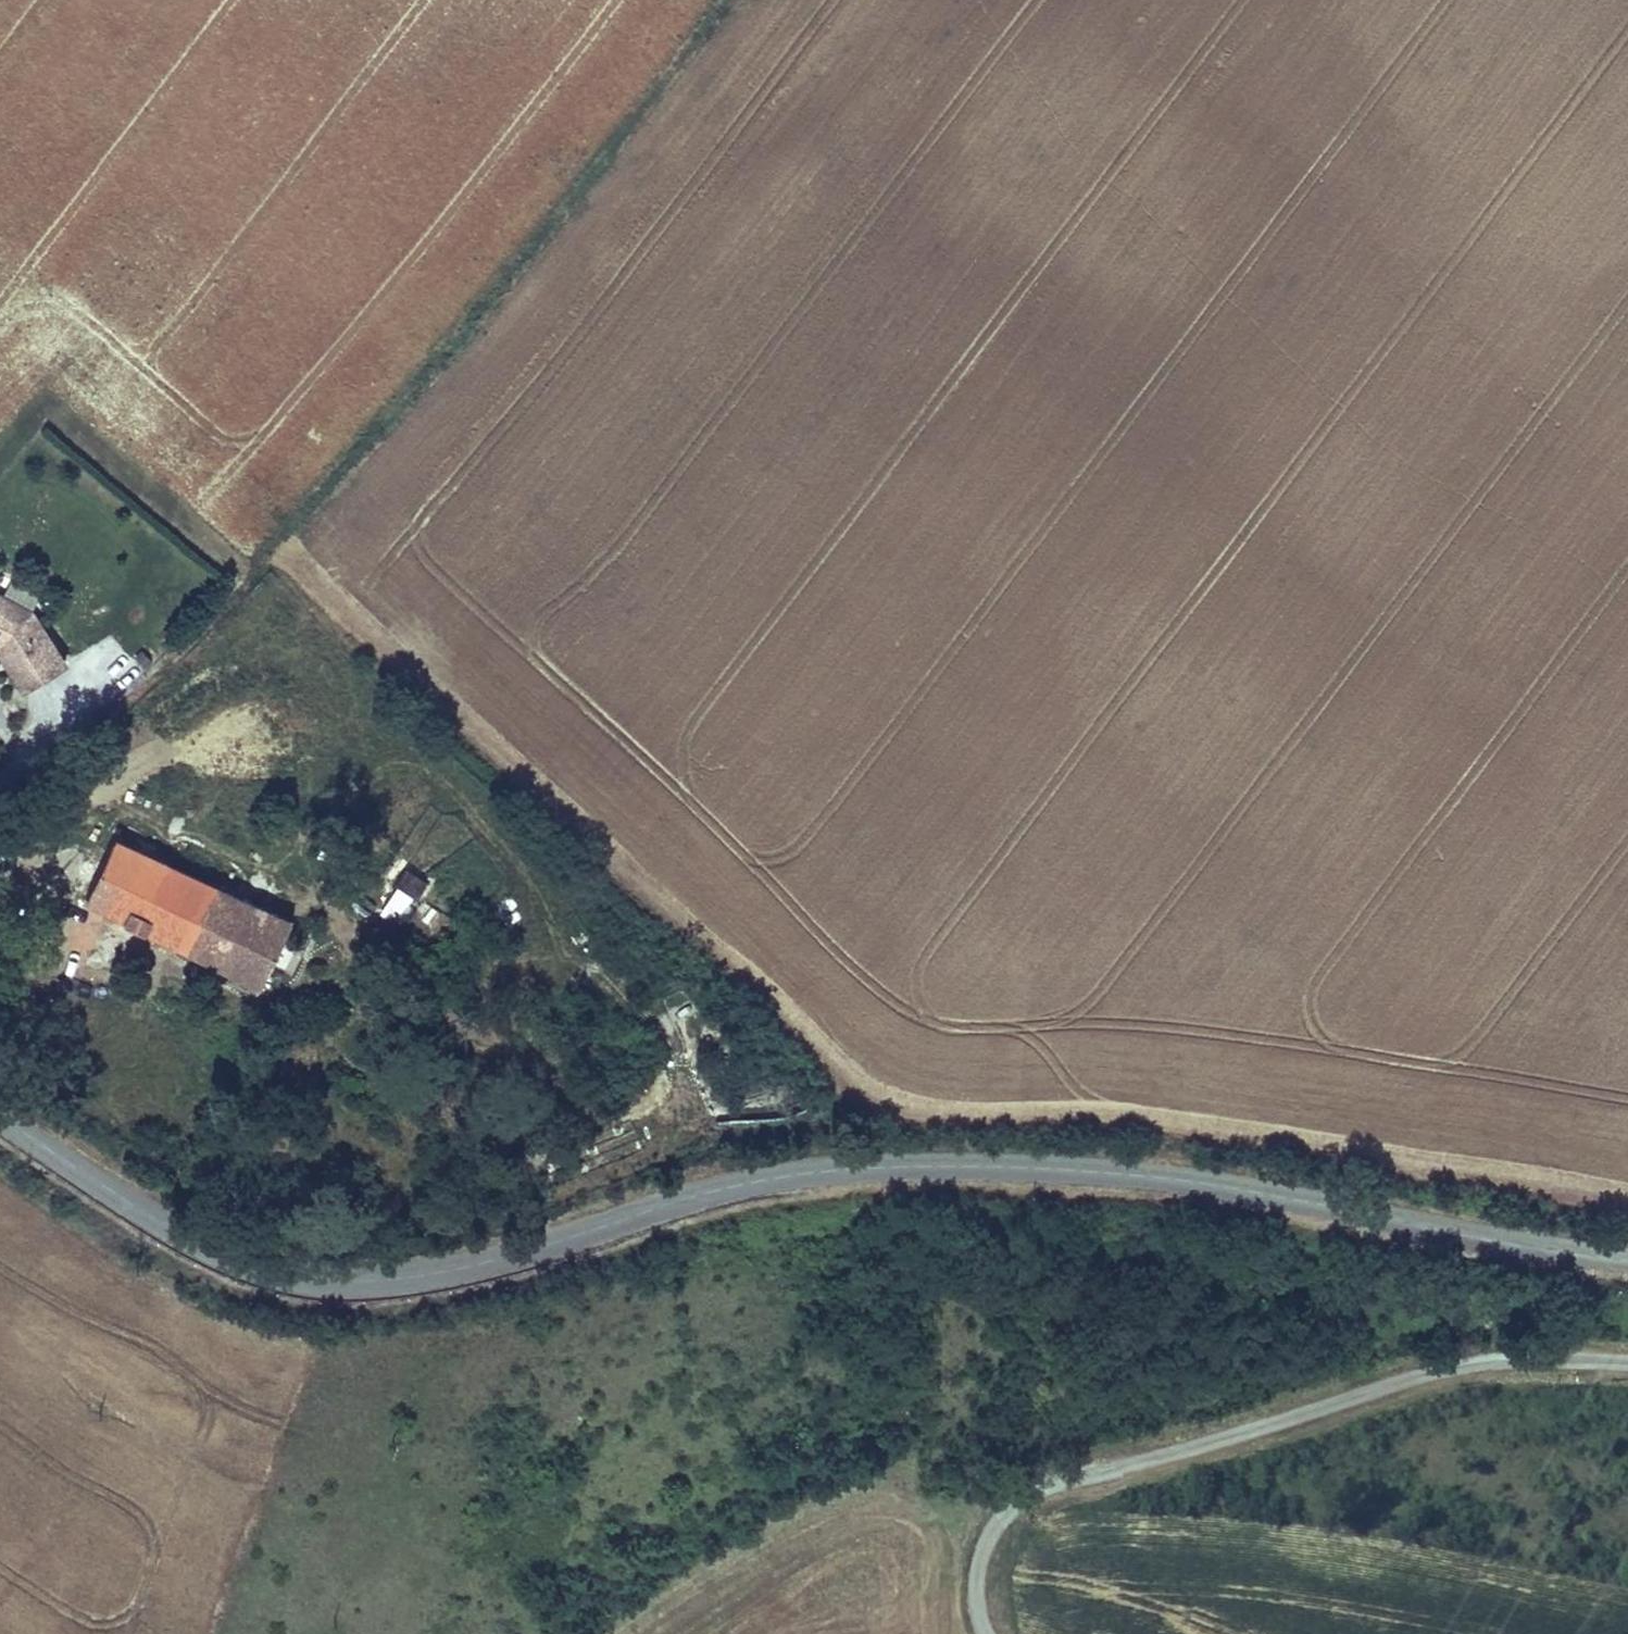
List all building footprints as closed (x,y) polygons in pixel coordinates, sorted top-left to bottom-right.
[(0,649),(0,660),(20,694),(63,670),(29,615),(0,601),(0,646),(1,648),(0,649)] [(349,948),(114,836),(84,896),(321,1012),(349,948)] [(426,875),(403,866),(396,884),(418,893),(426,875)] [(392,896),(361,882),(355,894),(342,888),(340,893),(329,889),(324,900),(379,924),(392,896)]
